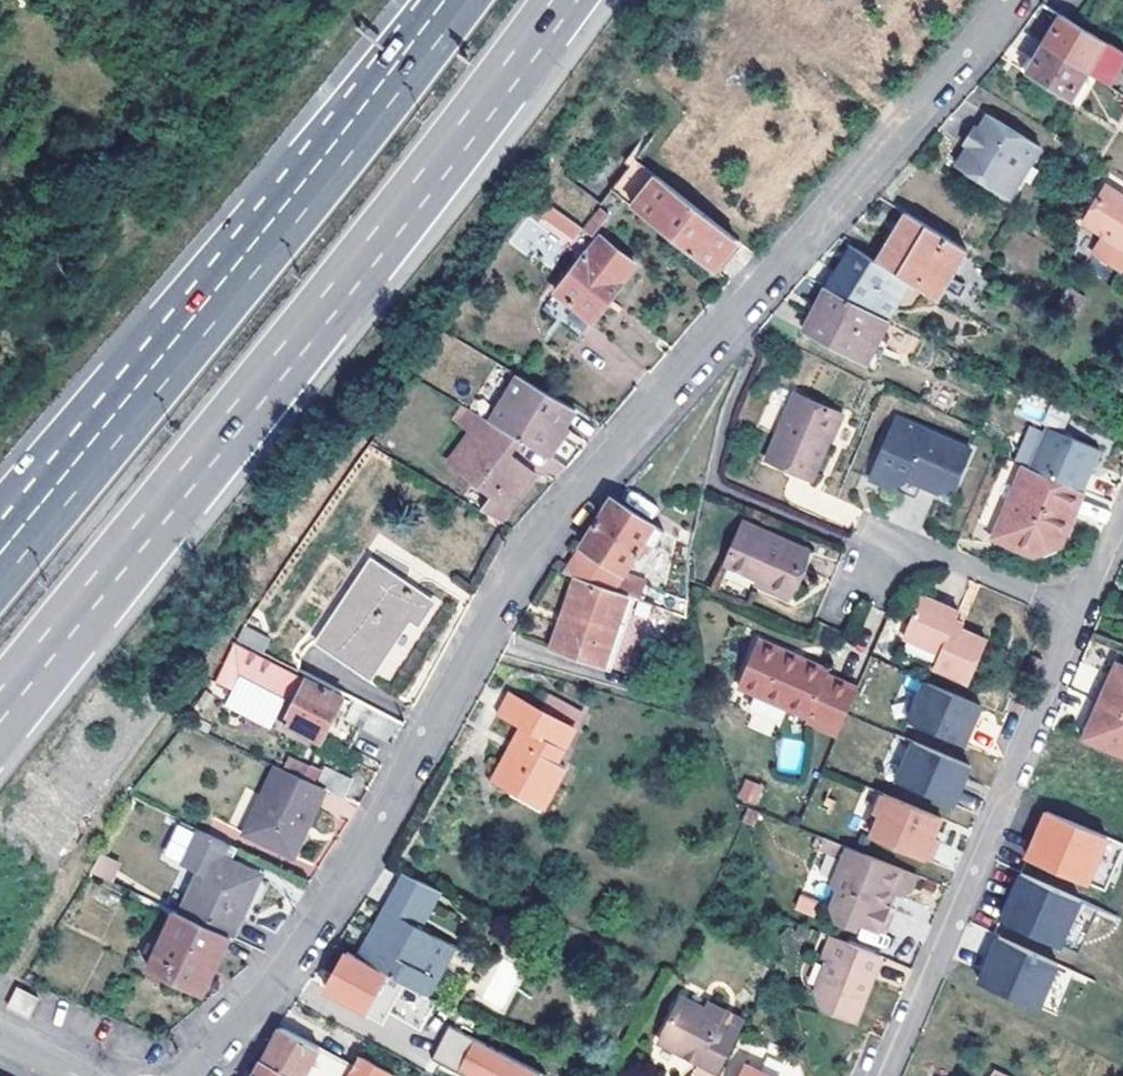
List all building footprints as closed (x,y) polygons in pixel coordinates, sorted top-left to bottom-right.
[(1045,43),(1088,70),(1112,84),(1120,72),(1122,66),(1122,51),(1106,41),(1062,15),(1062,16),(1045,43)] [(1045,43),(1027,72),(1070,98),(1088,70),(1045,43)] [(1112,84),(1105,94),(1118,102),(1122,96),(1122,91),(1112,84)] [(971,146),(959,166),(1010,196),(1040,147),(990,115),(982,128),(971,146)] [(982,128),(977,125),(966,143),(971,146),(982,128)] [(611,189),(713,269),(737,238),(635,158),(611,189)] [(1085,224),(1105,236),(1095,252),(1122,269),(1122,194),(1108,185),(1085,224)] [(583,228),(551,206),(546,214),(577,236),(583,228)] [(602,208),(587,229),(585,230),(596,238),(613,215),(602,208)] [(892,270),(938,298),(968,250),(906,213),(876,260),(892,270)] [(587,252),(543,308),(580,338),(625,282),(622,281),(635,264),(602,238),(590,255),(587,252)] [(876,260),(855,246),(829,289),(868,309),(892,270),(876,260)] [(829,289),(806,332),(846,352),(868,309),(829,289)] [(492,422),(519,437),(550,456),(566,427),(564,426),(574,410),(516,377),(492,422)] [(800,394),(770,461),(816,480),(836,433),(839,434),(848,415),(800,394)] [(1026,395),(1020,412),(1039,419),(1045,402),(1026,395)] [(506,513),(528,477),(503,464),(508,456),(519,437),(492,422),(464,405),(455,420),(469,428),(450,459),(496,486),(487,502),(506,513)] [(960,486),(975,449),(902,418),(891,442),(876,479),(906,492),(912,479),(926,485),(943,492),(960,486)] [(1032,468),(1083,491),(1086,484),(1100,449),(1048,428),(1032,468)] [(503,464),(528,477),(532,469),(508,456),(503,464)] [(1040,552),(1062,541),(1073,515),(1083,491),(1032,468),(1030,467),(1002,536),(1040,552)] [(912,479),(906,492),(920,499),(926,485),(912,479)] [(615,590),(627,569),(644,539),(654,545),(664,530),(612,497),(566,573),(578,577),(615,590)] [(482,509),(502,521),(506,513),(487,502),(482,509)] [(775,583),(773,590),(792,597),(812,551),(746,523),(729,564),(763,578),(775,583)] [(364,671),(377,652),(382,655),(408,616),(418,623),(431,601),(403,583),(404,581),(374,562),(334,622),(332,621),(318,641),(364,671)] [(631,596),(640,599),(648,577),(627,569),(615,590),(631,596)] [(615,590),(578,577),(553,646),(606,664),(631,596),(615,590)] [(775,583),(763,578),(760,584),(773,590),(775,583)] [(921,595),(903,637),(940,653),(934,666),(969,681),(987,640),(962,628),(953,624),(955,619),(958,612),(921,595)] [(964,623),(955,619),(953,624),(962,628),(964,623)] [(738,685),(808,716),(806,720),(839,735),(859,688),(826,674),(828,669),(802,657),(799,663),(784,656),(786,651),(758,639),(738,685)] [(344,696),(234,641),(215,680),(228,686),(240,663),(288,686),(289,684),(300,690),(285,720),(322,739),(344,696)] [(799,663),(802,657),(786,651),(784,656),(799,663)] [(1032,655),(1025,673),(1034,677),(1042,659),(1032,655)] [(1118,665),(1109,686),(1105,684),(1091,718),(1095,720),(1086,741),(1122,757),(1122,667),(1118,665)] [(925,680),(908,720),(964,744),(974,723),(981,705),(925,680)] [(555,759),(582,710),(548,692),(540,707),(511,691),(498,712),(521,727),(493,776),(528,796),(540,777),(553,784),(564,765),(555,759)] [(389,716),(359,701),(348,722),(378,738),(389,716)] [(799,774),(802,741),(781,739),(777,771),(799,774)] [(898,782),(955,806),(966,780),(972,766),(915,742),(898,782)] [(294,855),(326,787),(318,783),(278,764),(246,832),(294,855)] [(326,787),(346,796),(355,778),(327,764),(318,783),(326,787)] [(528,796),(541,804),(553,784),(540,777),(528,796)] [(744,798),(758,804),(765,786),(749,779),(743,795),(744,798)] [(943,819),(877,791),(868,811),(873,813),(864,834),(925,860),(936,834),(943,819)] [(1101,867),(1105,869),(1117,841),(1042,811),(1021,862),(1091,890),(1101,867)] [(849,848),(825,838),(820,849),(844,859),(849,848)] [(917,877),(849,848),(844,859),(832,886),(839,888),(832,905),(837,919),(856,927),(858,922),(880,931),(890,907),(885,906),(891,890),(902,895),(911,891),(917,877)] [(211,853),(183,913),(231,934),(258,875),(211,853)] [(119,863),(100,854),(90,871),(111,880),(119,863)] [(364,959),(427,993),(455,945),(426,930),(447,891),(412,874),(364,959)] [(1016,874),(997,926),(1063,950),(1082,898),(1016,874)] [(814,915),(817,898),(798,895),(795,912),(814,915)] [(896,910),(890,907),(880,931),(886,934),(896,910)] [(208,984),(231,934),(183,913),(176,910),(151,966),(175,977),(177,971),(208,984)] [(989,957),(979,979),(1039,1007),(1060,962),(999,935),(989,957)] [(856,1020),(870,988),(865,981),(869,972),(876,974),(883,957),(847,942),(832,936),(822,961),(827,963),(816,991),(822,1006),(856,1020)] [(438,998),(427,993),(364,959),(347,950),(326,988),(372,1015),(383,1021),(395,1001),(426,1019),(438,998)] [(475,999),(503,1013),(525,970),(498,956),(475,999)] [(37,996),(16,984),(6,1003),(27,1015),(37,996)] [(369,1022),(372,1015),(326,988),(323,986),(319,994),(369,1022)] [(746,1022),(711,1003),(707,1010),(684,999),(661,1043),(685,1055),(688,1049),(703,1058),(701,1063),(696,1070),(707,1075),(718,1075),(746,1022)] [(324,1050),(280,1027),(262,1060),(292,1075),(310,1075),(324,1050)] [(431,1061),(462,1075),(544,1075),(447,1027),(431,1061)] [(348,1075),(398,1075),(399,1075),(401,1070),(362,1049),(348,1075)] [(688,1049),(685,1055),(701,1063),(703,1058),(688,1049)] [(262,1060),(253,1075),(292,1075),(262,1060)] [(748,1066),(743,1075),(768,1075),(748,1066)]
